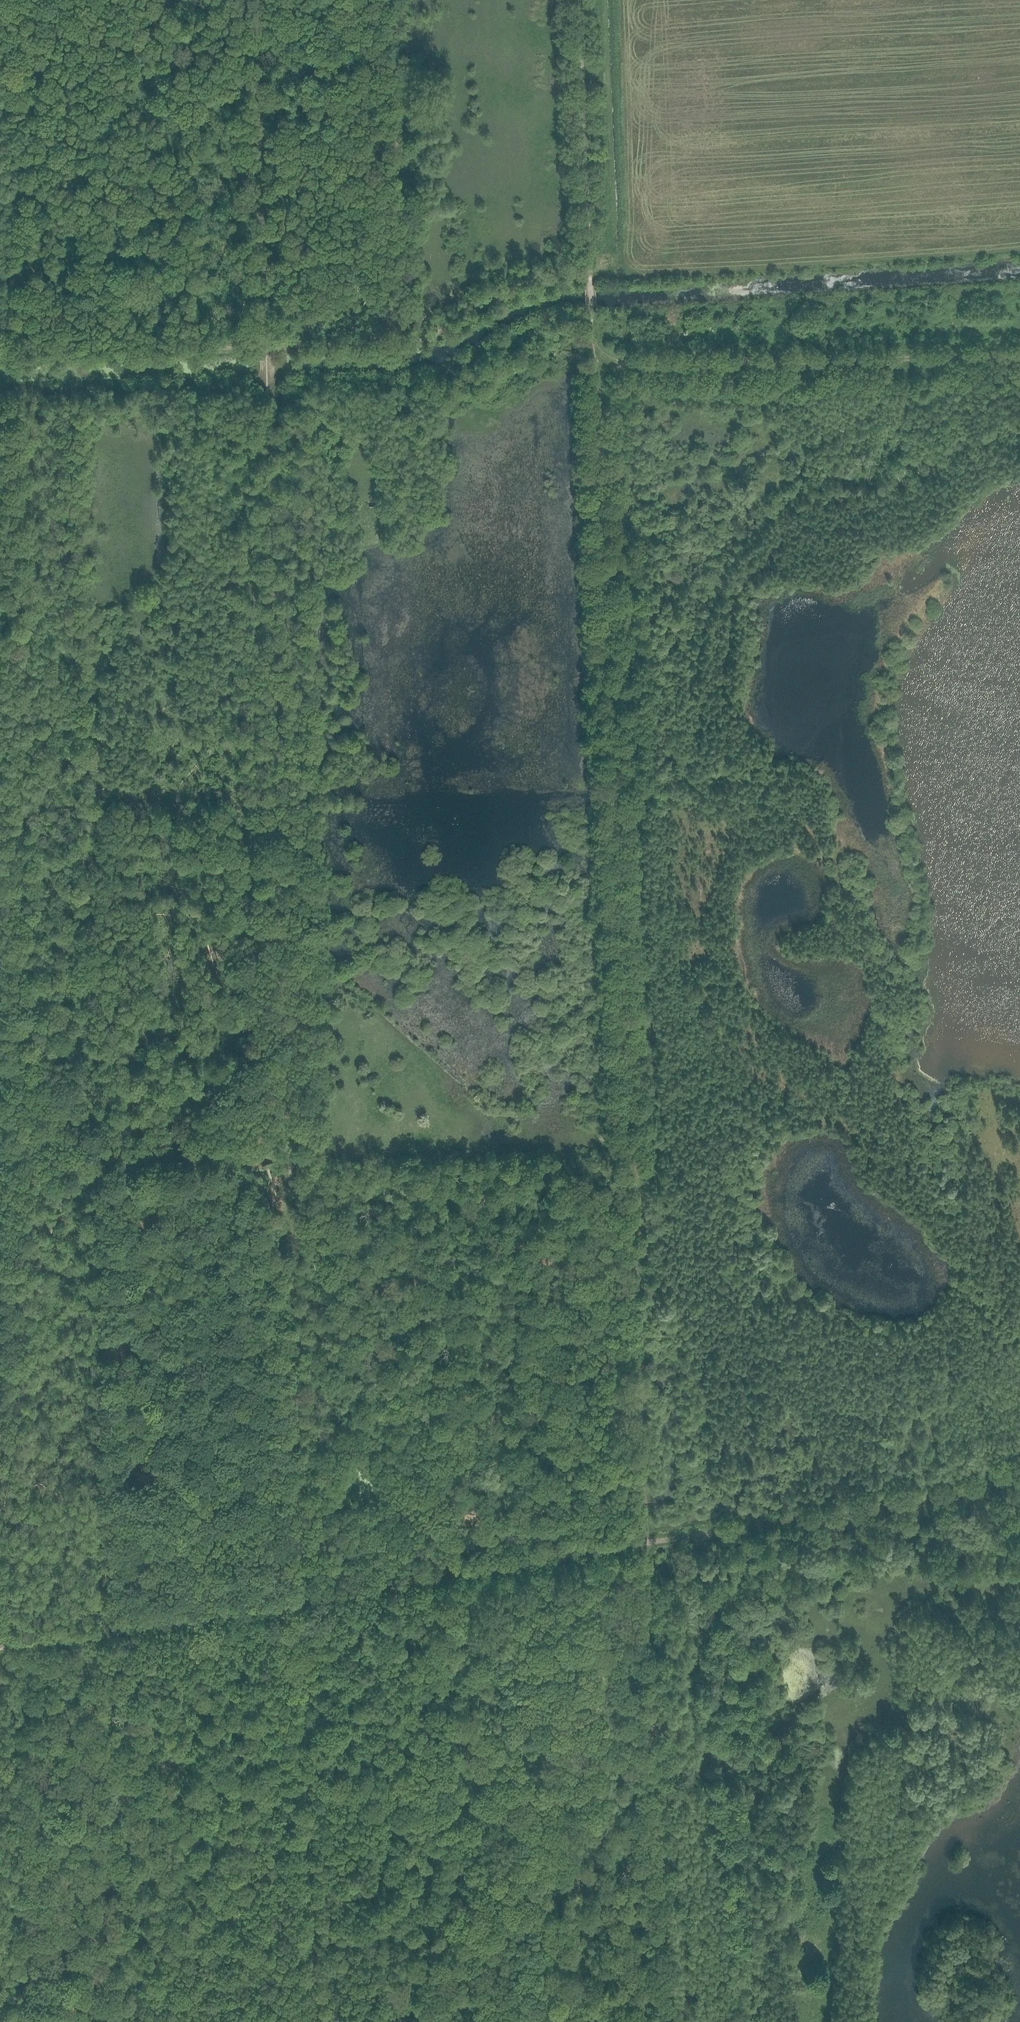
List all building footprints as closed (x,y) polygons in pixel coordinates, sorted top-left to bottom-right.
[(370,506),(366,507),(369,519),(367,520),(371,533),(377,532),(374,518),(373,518),(370,506)]
